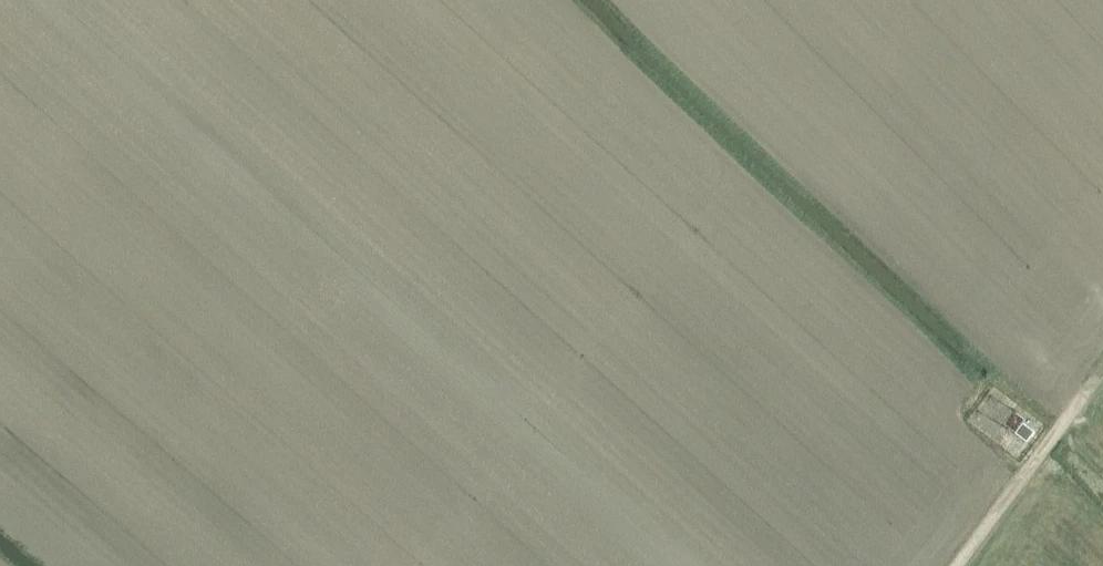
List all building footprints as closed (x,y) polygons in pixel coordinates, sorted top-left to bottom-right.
[(1016,429),(1027,437),(1034,427),(1023,419),(1016,429)]
